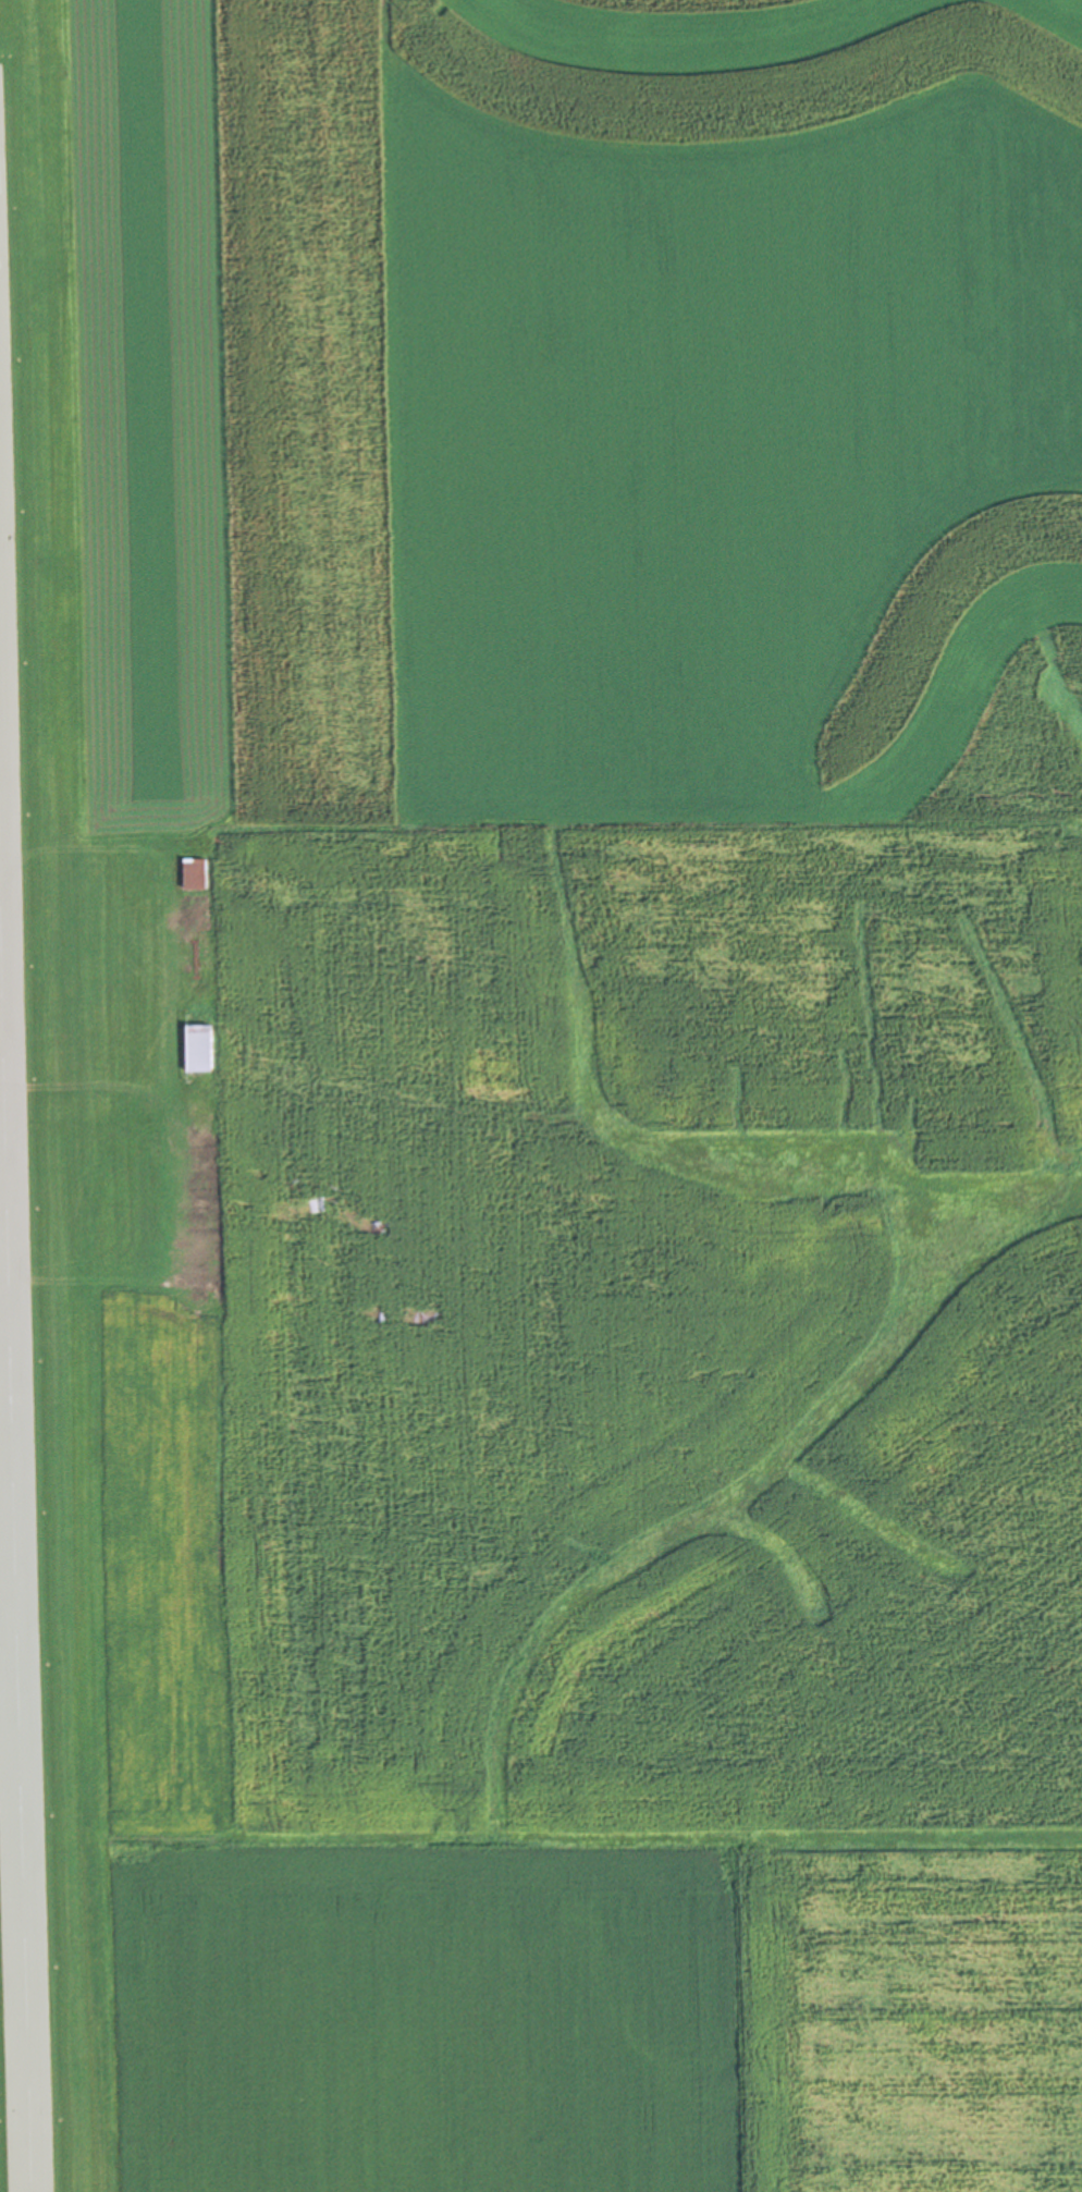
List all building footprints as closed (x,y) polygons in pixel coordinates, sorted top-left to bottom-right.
[(184,859),(184,890),(206,891),(206,860),(184,859)] [(180,1025),(180,1069),(207,1069),(207,1025),(180,1025)] [(189,1152),(190,1184),(214,1184),(213,1152),(189,1152)] [(189,1190),(189,1222),(214,1222),(214,1190),(189,1190)] [(192,1269),(190,1300),(214,1300),(214,1269),(192,1269)]
